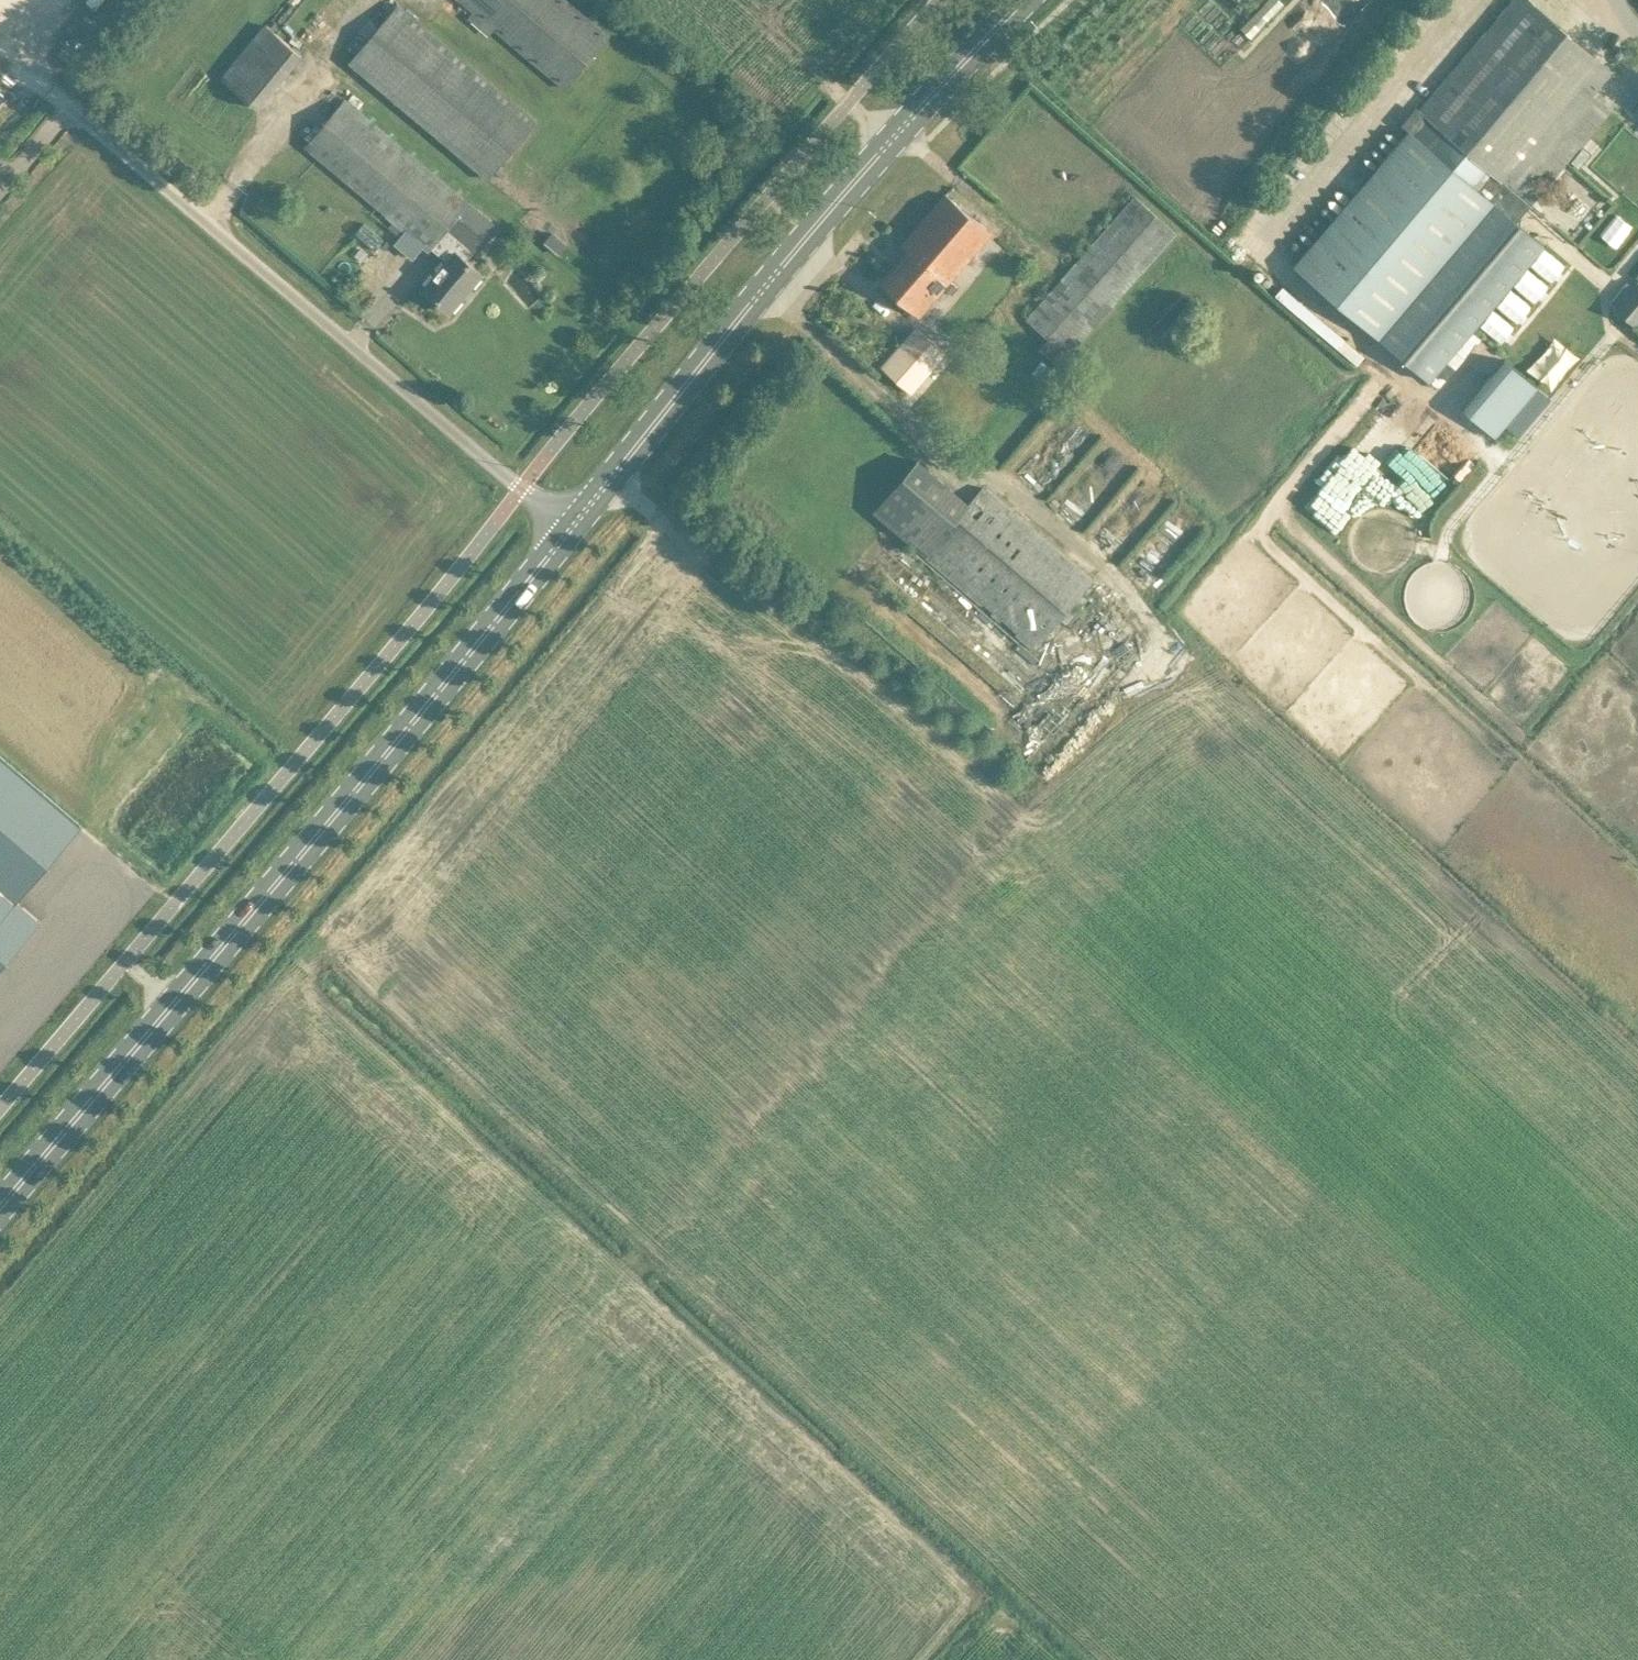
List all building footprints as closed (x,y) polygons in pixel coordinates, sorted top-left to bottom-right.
[(565,88),(609,36),(566,0),(461,0),(565,88)] [(1429,382),(1545,244),(1515,221),(1608,111),(1590,96),(1612,70),(1529,0),(1513,0),(1419,110),(1414,107),(1401,124),(1407,128),(1293,262),(1429,382)] [(348,61),(489,179),(537,121),(397,4),(348,61)] [(302,56),(264,24),(252,39),(290,71),(302,56)] [(26,84),(9,70),(0,81),(0,115),(26,84)] [(447,261),(423,290),(449,312),(482,274),(466,261),(474,251),(477,253),(498,227),(345,100),(305,147),(429,250),(431,247),(447,261)] [(908,250),(880,283),(912,310),(928,292),(935,298),(944,287),(952,294),(958,287),(950,280),(991,233),(946,193),(902,245),(908,250)] [(1040,348),(1059,365),(1175,232),(1134,196),(1027,318),(1049,338),(1040,348)] [(553,230),(546,239),(563,252),(570,243),(553,230)] [(1634,325),(1637,321),(1637,282),(1637,281),(1614,308),(1634,325)] [(1285,288),(1280,293),(1321,328),(1326,323),(1285,288)] [(882,368),(910,392),(945,352),(917,328),(882,368)] [(1429,384),(1437,391),(1480,340),(1472,333),(1429,384)] [(1504,388),(1488,375),(1478,388),(1512,416),(1537,387),(1519,371),(1504,388)] [(1474,392),(1460,409),(1494,437),(1498,434),(1509,420),(1474,392)] [(916,460),(873,511),(1034,648),(1092,580),(982,487),(968,504),(916,460)] [(40,921),(16,900),(81,825),(0,755),(0,967),(40,921)]
